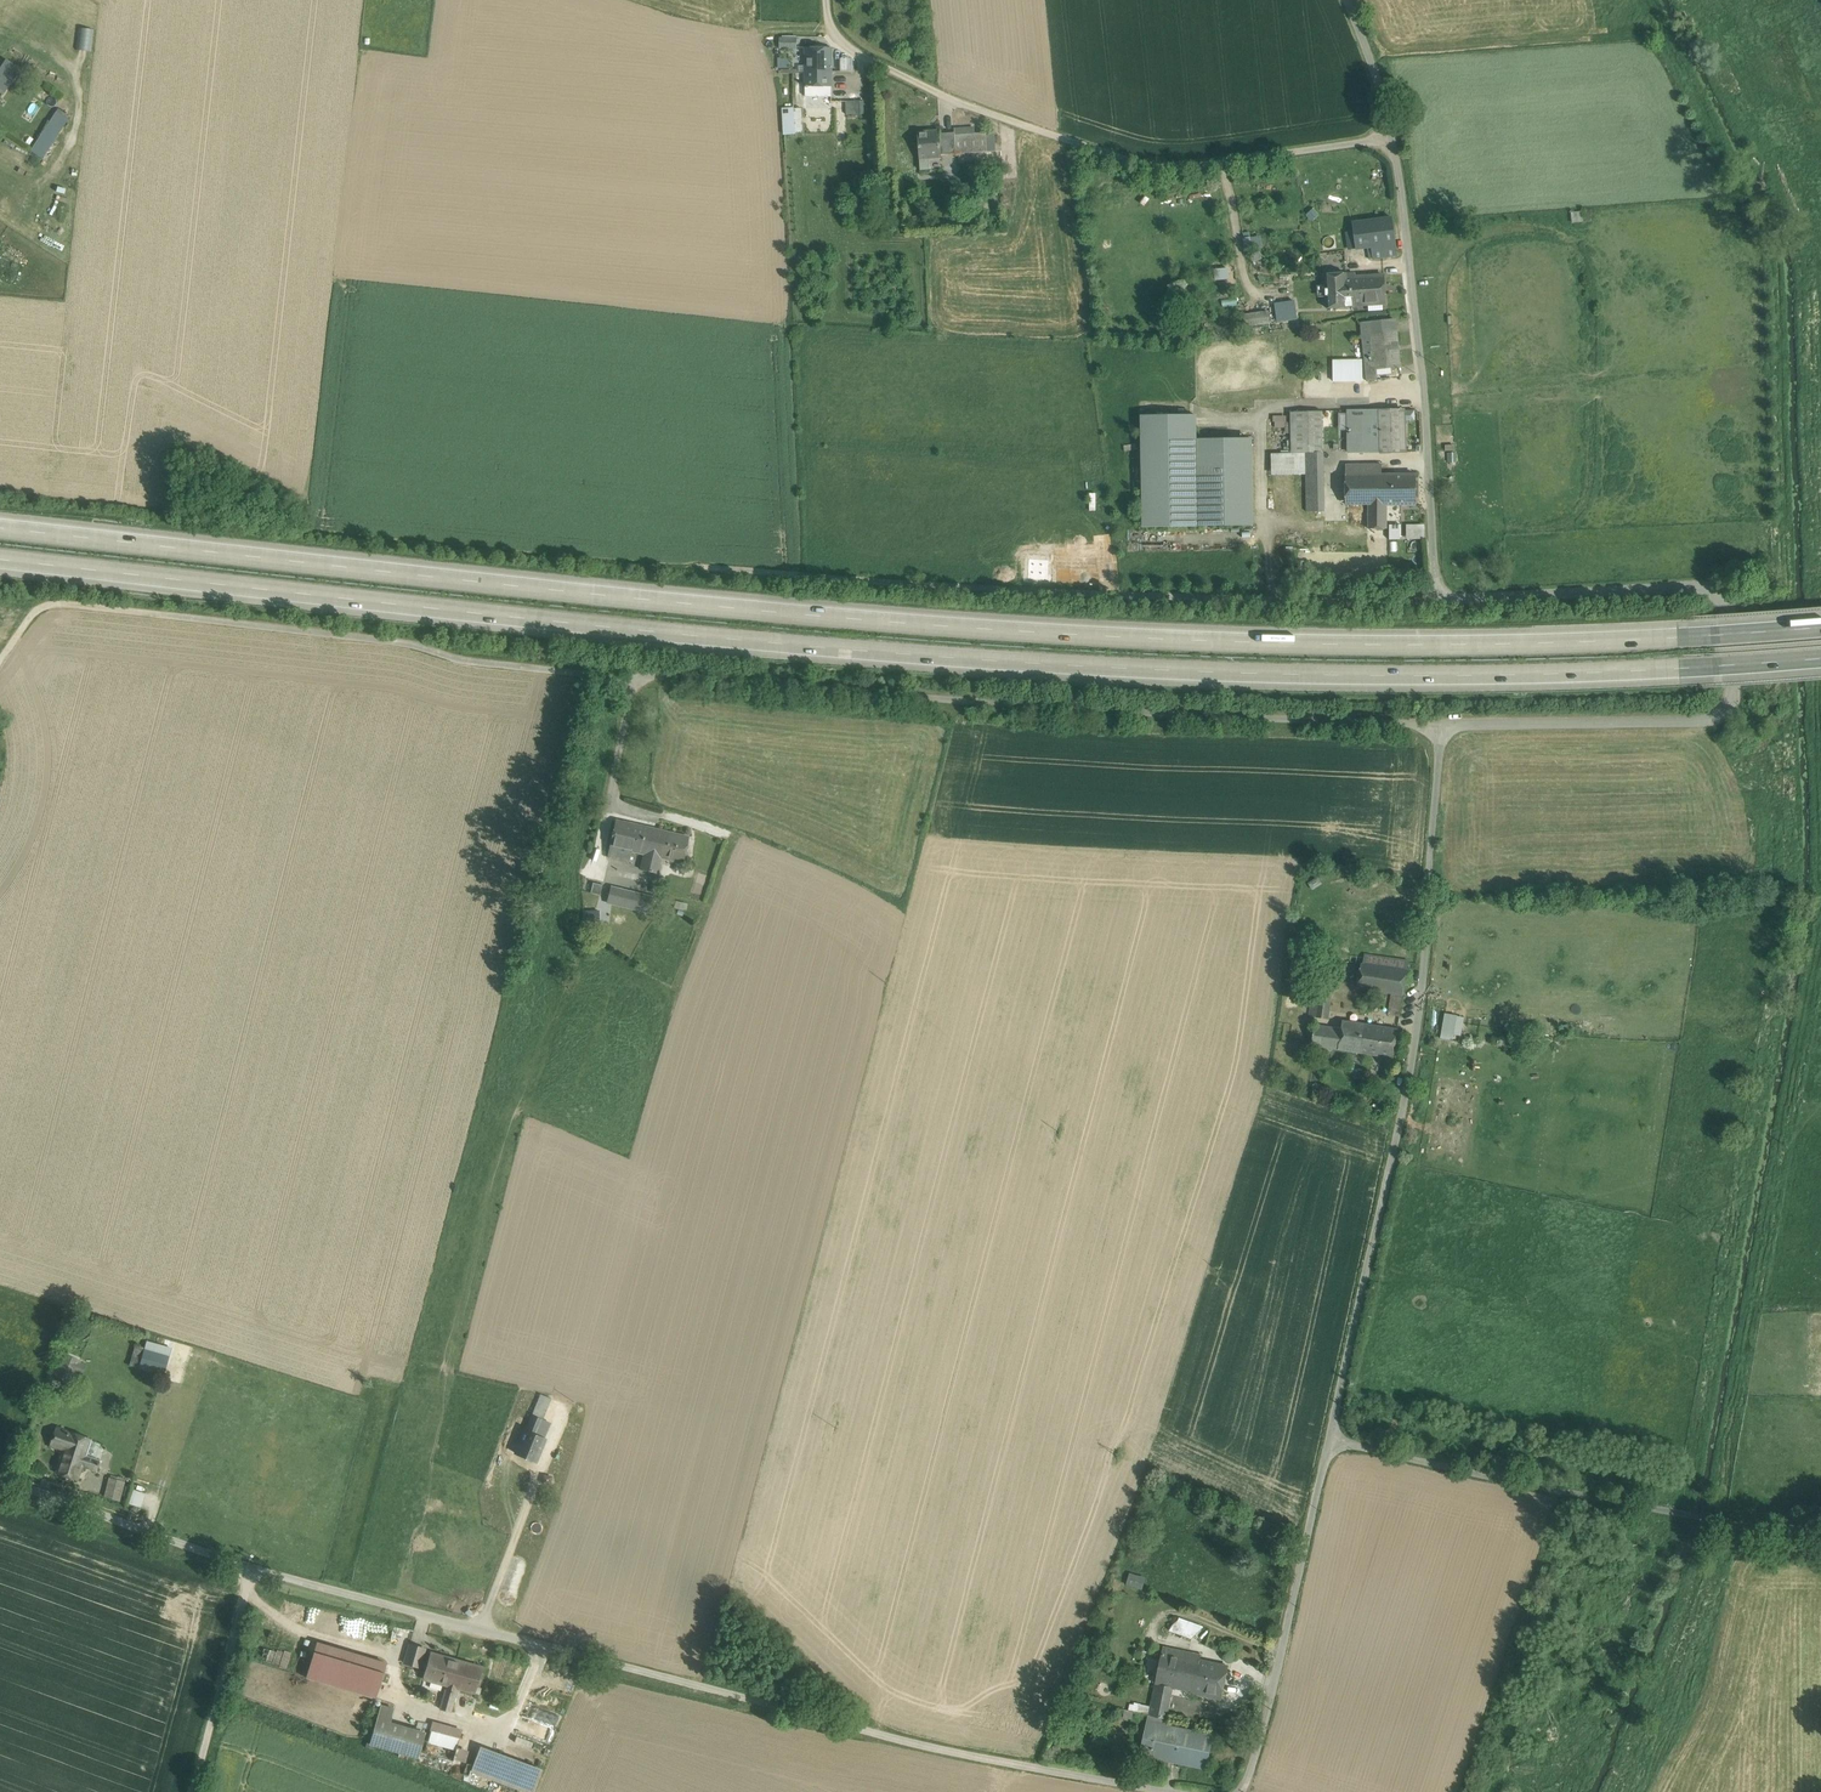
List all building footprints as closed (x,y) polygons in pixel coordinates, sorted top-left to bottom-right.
[(797,38),(780,38),(780,48),(795,48),(797,48),(797,47),(797,38)] [(805,72),(805,47),(797,47),(797,48),(795,48),(795,72),(805,72)] [(832,48),(805,47),(805,72),(832,71),(832,48)] [(842,56),(842,70),(853,70),(854,56),(842,56)] [(6,92),(20,71),(5,61),(0,68),(0,87),(6,92)] [(832,71),(805,72),(806,96),(832,96),(832,71)] [(861,100),(846,101),(847,115),(861,114),(861,100)] [(793,109),(783,109),(785,134),(795,133),(793,109)] [(58,113),(31,151),(42,159),(69,119),(58,113)] [(940,131),(919,133),(920,158),(942,157),(941,155),(940,134),(940,131)] [(955,133),(940,134),(941,155),(956,154),(955,135),(955,133)] [(986,133),(955,135),(956,154),(987,152),(986,133)] [(1391,209),(1362,212),(1363,221),(1392,217),(1391,209)] [(1573,211),(1573,221),(1584,220),(1583,210),(1573,211)] [(1363,221),(1353,222),(1354,234),(1357,249),(1396,244),(1392,217),(1363,221)] [(1354,234),(1347,235),(1350,250),(1357,249),(1354,234)] [(1396,244),(1357,249),(1371,247),(1373,259),(1398,255),(1396,244)] [(1215,279),(1230,278),(1229,267),(1215,267),(1215,279)] [(1346,273),(1326,274),(1327,308),(1347,306),(1353,305),(1351,277),(1346,278),(1346,273)] [(1384,275),(1351,277),(1353,305),(1385,303),(1384,275)] [(1296,300),(1275,301),(1277,320),(1298,319),(1296,300)] [(1245,315),(1247,330),(1271,327),(1269,312),(1245,315)] [(1394,319),(1361,323),(1365,359),(1375,358),(1377,369),(1399,367),(1394,319)] [(1375,358),(1365,359),(1367,381),(1378,379),(1377,369),(1375,358)] [(1363,381),(1363,359),(1333,359),(1333,381),(1363,381)] [(1379,410),(1349,411),(1349,424),(1350,424),(1351,451),(1380,450),(1379,410)] [(1404,410),(1379,410),(1380,450),(1380,453),(1405,452),(1404,410)] [(1415,410),(1407,410),(1407,419),(1415,419),(1415,410)] [(1291,412),(1292,453),(1306,453),(1306,452),(1323,452),(1323,453),(1323,411),(1291,412)] [(1252,439),(1197,440),(1197,415),(1141,416),(1143,526),(1254,525),(1252,439)] [(1306,453),(1306,474),(1307,511),(1324,511),(1323,453),(1323,452),(1306,452),(1306,453)] [(1306,453),(1292,453),(1271,453),(1272,474),(1306,474),(1306,453)] [(1382,475),(1382,464),(1346,464),(1346,475),(1382,475)] [(1416,504),(1416,474),(1388,475),(1388,504),(1416,504)] [(1382,475),(1346,475),(1346,504),(1369,504),(1369,529),(1387,528),(1387,504),(1388,504),(1388,475),(1382,475)] [(1390,539),(1426,537),(1425,523),(1389,524),(1390,539)] [(665,832),(617,821),(609,858),(629,863),(631,850),(646,853),(642,870),(652,873),(656,856),(660,857),(665,832)] [(689,838),(665,832),(660,857),(683,862),(689,838)] [(602,885),(593,883),(591,892),(600,894),(602,885)] [(654,898),(612,887),(608,901),(651,912),(654,898)] [(1407,970),(1383,966),(1384,959),(1365,956),(1364,964),(1362,963),(1358,988),(1393,993),(1403,995),(1407,970)] [(1408,962),(1384,959),(1383,966),(1407,970),(1408,962)] [(1324,993),(1332,994),(1334,982),(1326,981),(1324,993)] [(1309,1016),(1328,1018),(1332,994),(1324,993),(1313,991),(1309,1016)] [(1403,995),(1393,993),(1389,1014),(1400,1016),(1403,995)] [(1455,1034),(1457,1021),(1463,1022),(1465,1015),(1445,1012),(1442,1032),(1455,1034)] [(1342,1029),(1315,1025),(1312,1046),(1359,1052),(1363,1024),(1343,1021),(1342,1029)] [(1398,1029),(1363,1024),(1359,1052),(1393,1058),(1398,1029)] [(1561,1025),(1562,1033),(1571,1032),(1571,1024),(1561,1025)] [(1541,1293),(1538,1303),(1554,1308),(1557,1298),(1541,1293)] [(168,1355),(145,1349),(139,1367),(163,1374),(168,1355)] [(79,1363),(63,1356),(54,1375),(71,1383),(79,1363)] [(551,1398),(541,1394),(538,1401),(549,1405),(551,1398)] [(549,1405),(538,1401),(532,1415),(543,1419),(549,1405)] [(532,1415),(526,1431),(525,1431),(516,1453),(535,1461),(544,1439),(536,1435),(543,1419),(532,1415)] [(90,1441),(69,1433),(67,1433),(67,1434),(57,1430),(52,1443),(64,1447),(56,1473),(78,1480),(82,1466),(97,1470),(100,1460),(86,1455),(90,1441)] [(124,1482),(110,1477),(105,1496),(119,1500),(124,1482)] [(133,1488),(130,1503),(142,1506),(145,1491),(133,1488)] [(1146,1577),(1130,1573),(1127,1584),(1143,1589),(1146,1577)] [(1168,1630),(1192,1638),(1204,1628),(1173,1617),(1168,1630)] [(306,1679),(377,1697),(387,1659),(315,1642),(306,1679)] [(425,1649),(410,1644),(405,1663),(420,1667),(425,1649)] [(1202,1654),(1164,1646),(1156,1683),(1169,1686),(1170,1686),(1221,1697),(1228,1665),(1200,1660),(1202,1654)] [(465,1663),(435,1655),(428,1679),(447,1685),(441,1708),(451,1711),(457,1689),(465,1663)] [(483,1667),(465,1662),(465,1663),(457,1689),(475,1694),(483,1667)] [(1169,1686),(1156,1683),(1150,1714),(1166,1718),(1171,1694),(1168,1693),(1169,1686)] [(425,1733),(389,1723),(393,1709),(382,1705),(371,1743),(418,1757),(425,1733)] [(1166,1718),(1150,1714),(1148,1721),(1165,1725),(1166,1718)] [(1165,1725),(1148,1721),(1141,1755),(1206,1768),(1213,1735),(1165,1725)] [(460,1739),(431,1730),(424,1753),(454,1761),(460,1739)] [(466,1762),(469,1750),(458,1747),(454,1758),(466,1762)] [(482,1747),(473,1771),(530,1791),(532,1791),(541,1769),(482,1747)]
